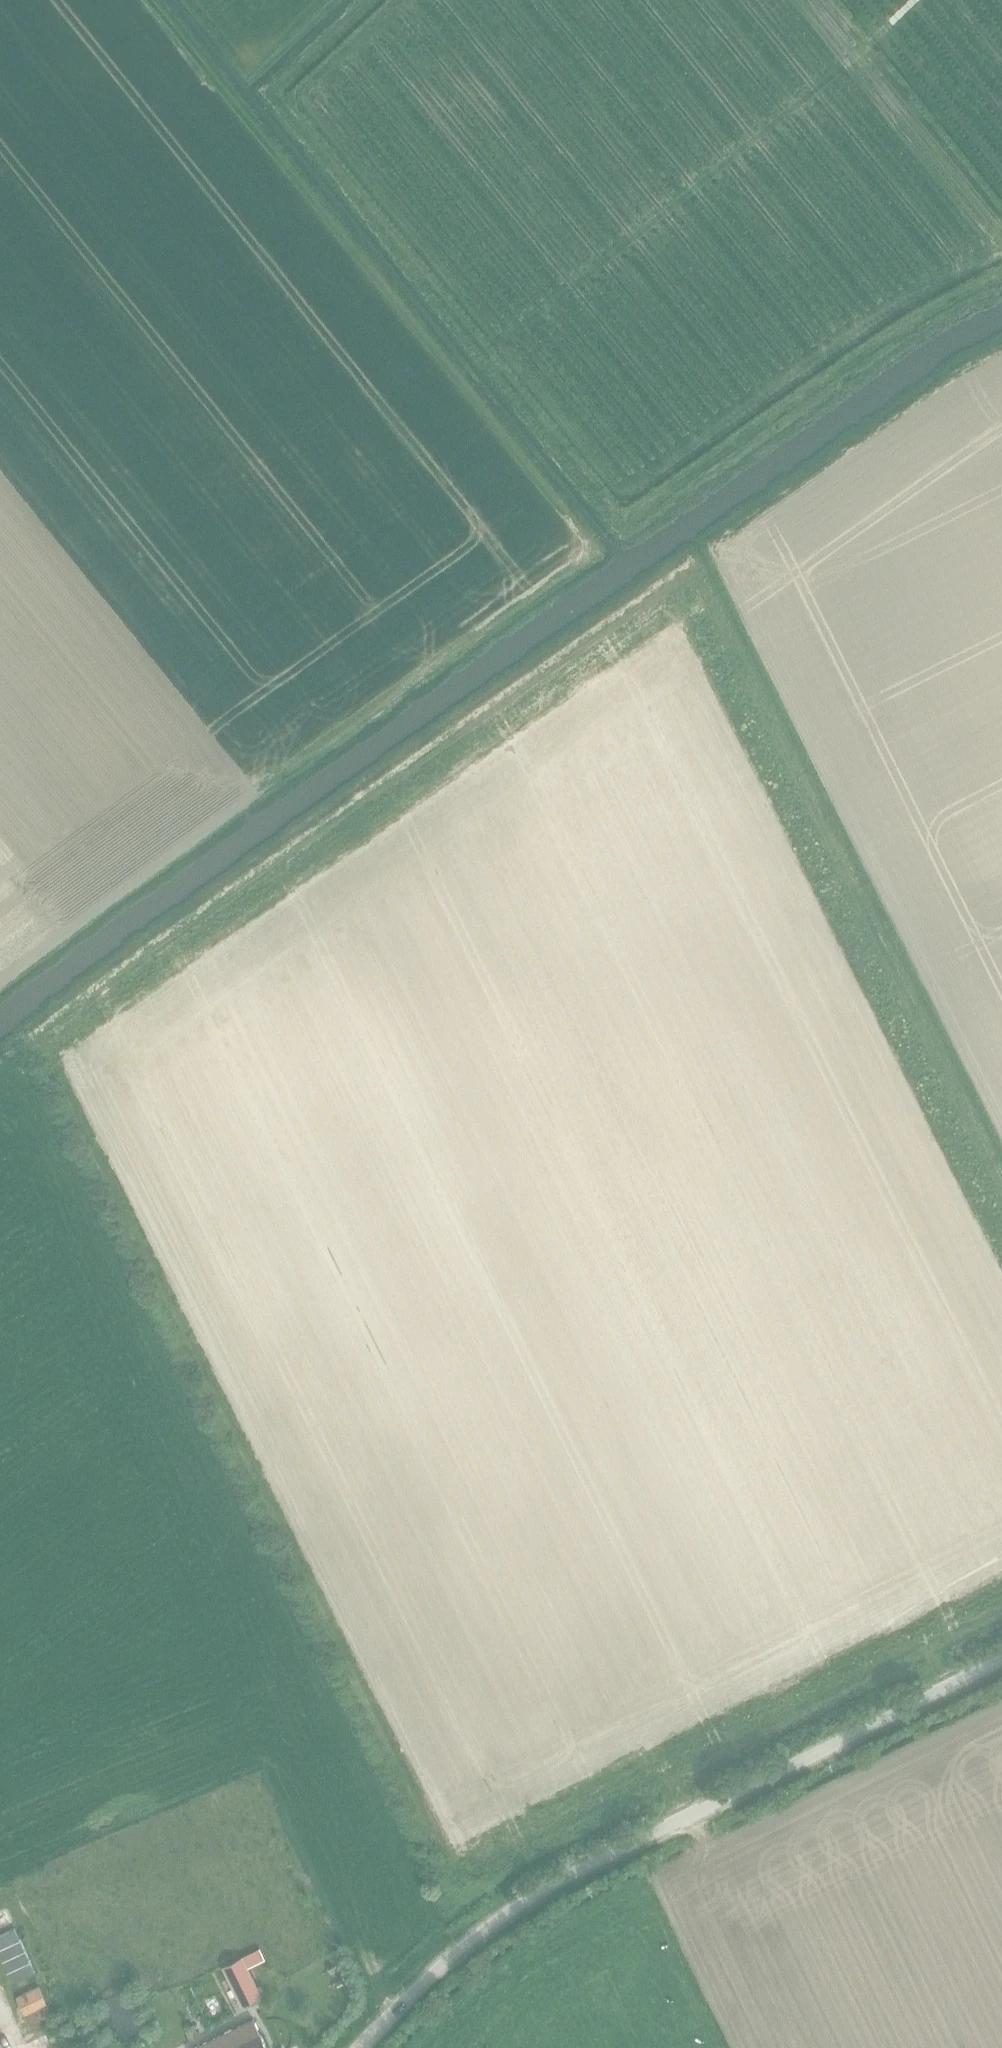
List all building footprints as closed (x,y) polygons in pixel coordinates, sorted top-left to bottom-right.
[(12,1981),(34,1971),(14,1927),(0,1934),(0,1956),(12,1981)] [(242,2005),(261,1996),(242,1957),(223,1967),(242,2005)] [(17,1997),(24,2010),(45,1999),(39,1987),(17,1997)] [(253,2018),(191,2047),(268,2047),(253,2018)]
